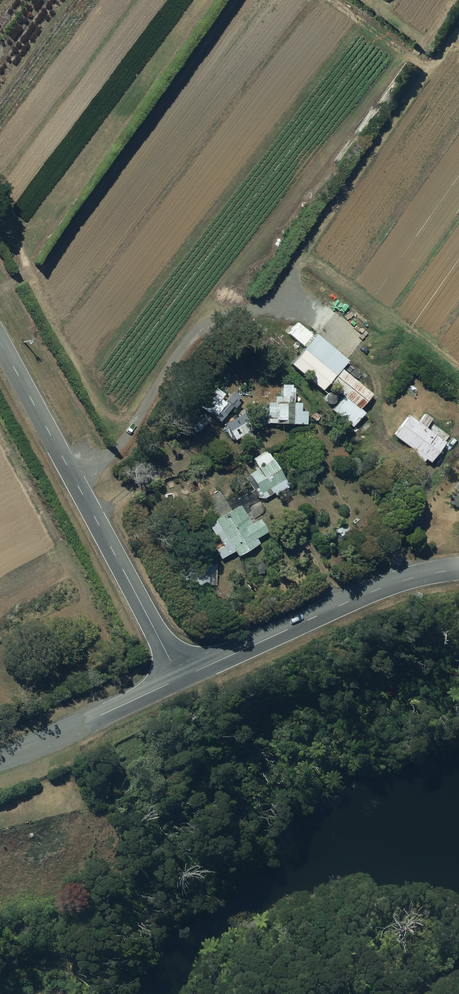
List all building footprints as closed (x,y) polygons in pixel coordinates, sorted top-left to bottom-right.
[(328,384),(330,385),(343,396),(332,409),(354,427),(365,412),(359,407),(371,392),(342,369),(349,360),(316,334),(291,367),(322,392),(328,384)] [(286,405),(277,405),(277,422),(287,422),(286,425),(308,426),(309,411),(303,411),(303,402),(287,401),(286,405)] [(407,415),(393,436),(412,448),(409,453),(422,462),(427,456),(432,460),(445,441),(425,428),(432,418),(424,413),(418,423),(407,415)] [(243,414),(226,424),(236,440),(253,430),(243,414)] [(259,502),(262,500),(273,493),(275,496),(290,487),(269,451),(254,460),(259,468),(250,473),(258,487),(253,490),(259,502)] [(244,505),(233,513),(220,494),(208,502),(221,521),(212,526),(223,542),(215,548),(223,559),(232,552),(235,557),(268,534),(259,521),(256,523),(244,505)]
